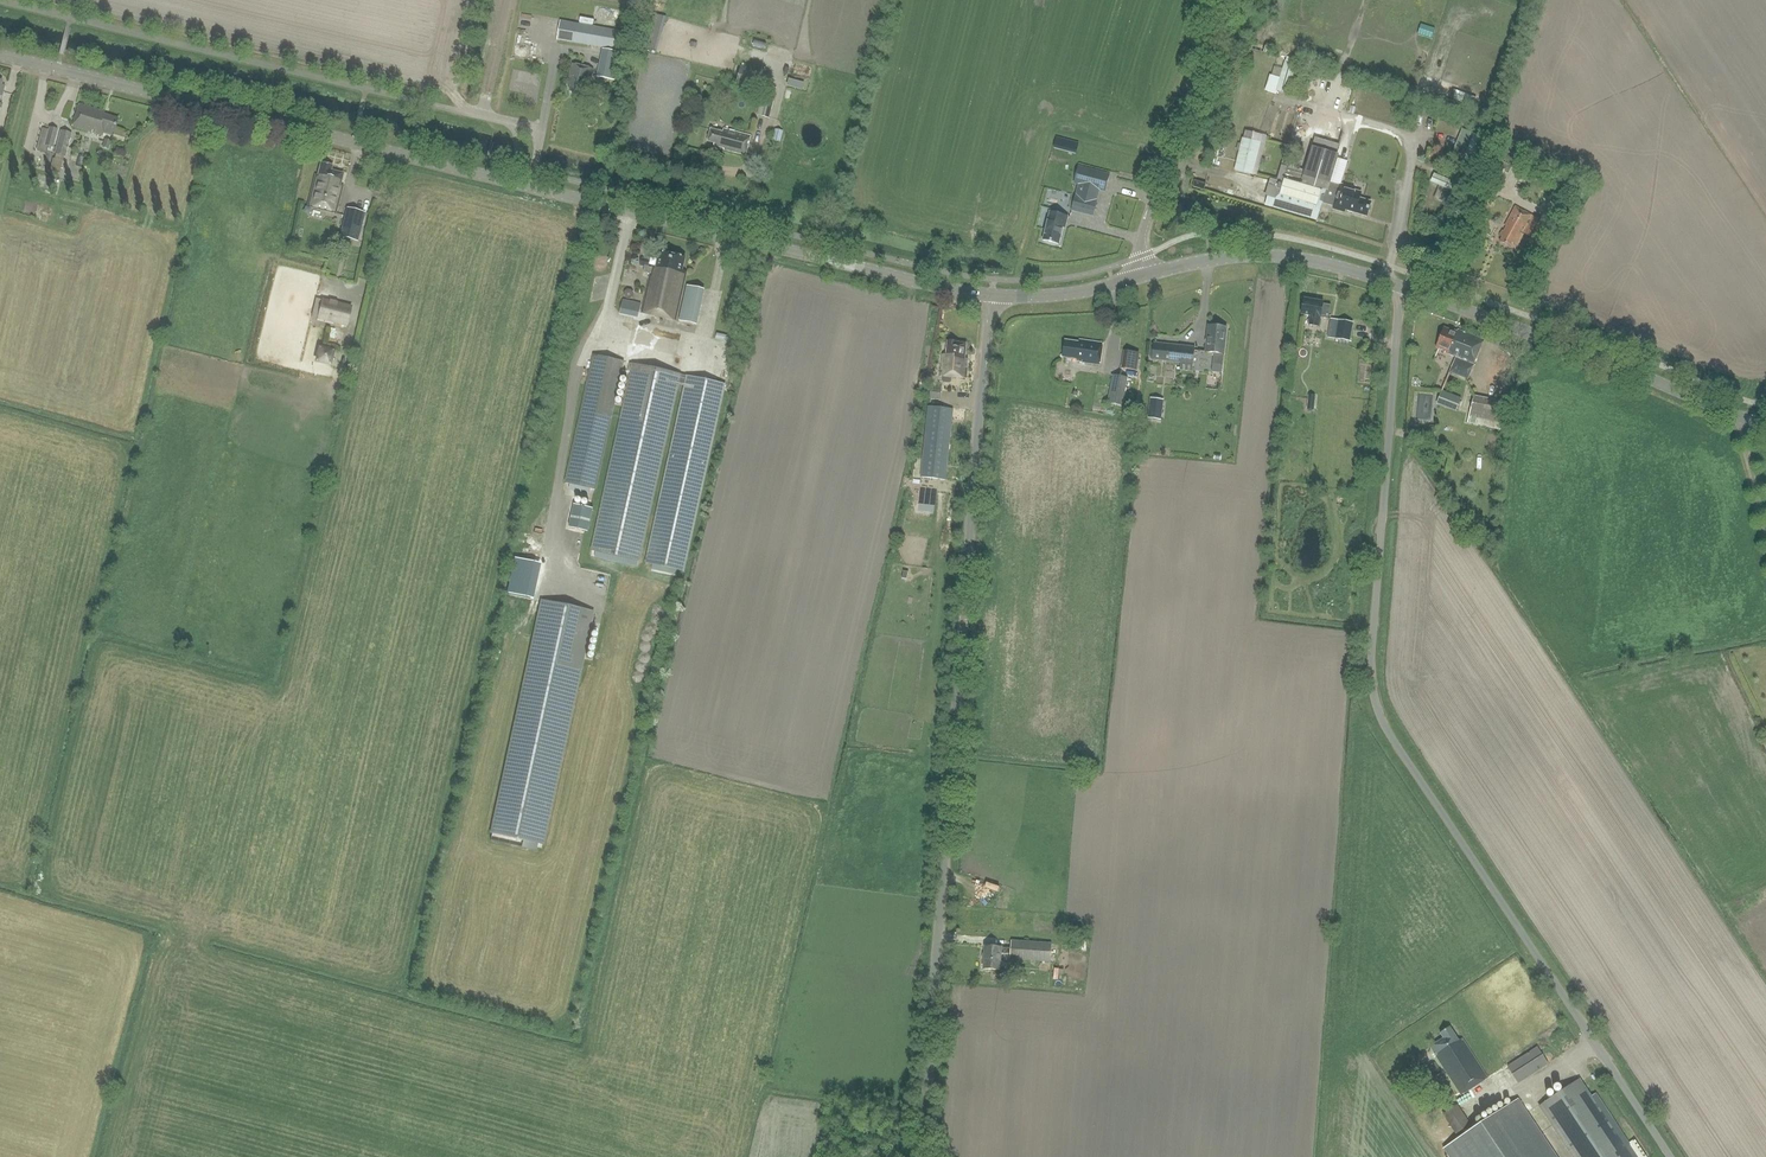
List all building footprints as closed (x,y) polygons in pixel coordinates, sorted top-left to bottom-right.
[(654,14),(654,49),(663,49),(662,14),(654,14)] [(561,21),(557,40),(623,52),(626,32),(561,21)] [(1281,78),(1278,87),(1295,92),(1301,69),(1295,67),(1296,64),(1286,61),(1281,78)] [(584,89),(588,90),(593,69),(573,64),(568,85),(571,86),(569,92),(583,95),(584,89)] [(736,86),(762,93),(767,72),(742,66),(736,86)] [(617,72),(599,68),(597,77),(616,81),(617,72)] [(1268,93),(1276,95),(1278,87),(1281,78),(1273,76),(1268,93)] [(777,89),(765,86),(760,104),(765,105),(762,117),(769,119),(777,89)] [(113,136),(119,119),(104,114),(104,112),(79,104),(73,127),(102,136),(103,133),(113,136)] [(43,128),(37,150),(52,154),(58,130),(50,128),(49,130),(43,128)] [(1475,133),(1463,128),(1452,154),(1464,159),(1475,133)] [(746,155),(751,136),(726,129),(725,133),(711,129),(708,141),(715,143),(714,146),(724,148),(724,150),(746,155)] [(772,141),(780,143),(783,131),(775,129),(772,141)] [(72,133),(61,130),(55,154),(56,154),(52,168),(60,170),(64,156),(66,156),(72,133)] [(1055,146),(1078,152),(1081,141),(1058,136),(1055,146)] [(1243,138),(1237,163),(1236,168),(1255,173),(1262,143),(1243,138)] [(336,214),(343,186),(340,185),(343,174),(331,171),(332,166),(322,163),(319,175),(317,174),(308,207),(336,214)] [(1072,211),(1093,216),(1097,201),(1094,200),(1098,187),(1105,189),(1108,178),(1079,170),(1076,181),(1083,183),(1080,197),(1076,196),(1072,211)] [(1434,174),(1431,182),(1445,188),(1440,200),(1453,206),(1462,185),(1434,174)] [(1283,177),(1277,199),(1319,211),(1322,203),(1333,207),(1332,209),(1344,212),(1345,210),(1367,217),(1371,202),(1360,199),(1361,193),(1351,190),(1352,187),(1340,184),(1339,186),(1327,183),(1325,189),(1283,177)] [(1192,188),(1204,191),(1206,184),(1194,181),(1192,188)] [(1510,216),(1511,216),(1500,236),(1503,237),(1500,242),(1510,248),(1512,244),(1519,247),(1523,241),(1526,235),(1535,240),(1544,223),(1515,207),(1510,216)] [(340,237),(355,241),(362,212),(347,208),(340,237)] [(1065,228),(1068,217),(1050,213),(1043,241),(1059,245),(1063,228),(1065,228)] [(676,321),(687,272),(683,271),(686,258),(660,252),(656,269),(648,267),(650,260),(642,258),(640,265),(645,266),(644,272),(651,273),(642,313),(676,321)] [(679,321),(697,325),(705,290),(687,286),(679,321)] [(1319,327),(1321,317),(1329,319),(1331,305),(1323,304),(1323,303),(1304,299),(1301,315),(1311,317),(1309,325),(1319,327)] [(347,326),(352,307),(322,300),(318,319),(347,326)] [(641,304),(623,300),(620,313),(639,317),(641,304)] [(1339,320),(1336,339),(1350,342),(1353,323),(1339,320)] [(1222,365),(1226,328),(1207,326),(1205,352),(1213,353),(1212,364),(1222,365)] [(1466,381),(1473,363),(1484,339),(1459,329),(1458,332),(1446,328),(1437,346),(1448,350),(1447,353),(1456,356),(1448,373),(1466,381)] [(941,376),(942,376),(942,381),(944,383),(950,384),(952,382),(952,377),(967,378),(968,360),(965,359),(966,344),(958,344),(958,343),(956,343),(956,342),(955,341),(954,341),(953,340),(952,340),(951,340),(951,341),(950,341),(949,342),(949,343),(948,342),(947,355),(942,355),(941,376)] [(1099,365),(1103,344),(1079,340),(1079,343),(1065,341),(1062,357),(1076,360),(1076,362),(1099,365)] [(1192,372),(1195,348),(1154,343),(1152,360),(1181,363),(1180,370),(1192,372)] [(332,365),(335,350),(319,346),(316,362),(332,365)] [(1121,368),(1137,371),(1140,353),(1124,351),(1121,368)] [(565,483),(596,490),(624,362),(593,355),(565,483)] [(591,551),(640,561),(681,374),(632,363),(591,551)] [(645,563),(685,572),(726,384),(687,375),(645,563)] [(1120,379),(1115,412),(1131,414),(1136,381),(1120,379)] [(1457,411),(1462,398),(1442,391),(1437,404),(1457,411)] [(930,399),(941,400),(942,393),(931,392),(930,399)] [(1507,401),(1475,395),(1469,422),(1501,428),(1507,401)] [(1159,420),(1161,400),(1151,398),(1148,418),(1159,420)] [(928,407),(921,477),(946,480),(953,409),(928,407)] [(588,531),(593,509),(574,505),(569,527),(588,531)] [(541,601),(491,833),(542,845),(593,612),(541,601)] [(500,835),(498,840),(510,844),(512,839),(500,835)] [(1050,962),(1051,944),(1012,941),(1011,949),(1001,948),(985,947),(983,969),(1000,971),(1001,954),(1010,954),(1010,959),(1050,962)] [(1461,1095),(1486,1079),(1461,1039),(1458,1041),(1449,1028),(1441,1033),(1444,1039),(1431,1047),(1436,1056),(1461,1095)] [(1508,1067),(1518,1083),(1548,1064),(1537,1048),(1508,1067)] [(1428,1068),(1435,1078),(1441,1073),(1434,1063),(1428,1068)] [(1580,1078),(1538,1106),(1572,1156),(1639,1156),(1596,1093),(1592,1096),(1580,1078)] [(1448,1156),(1557,1156),(1518,1098),(1442,1148),(1448,1156)] [(1457,1134),(1470,1125),(1457,1105),(1444,1114),(1457,1134)]
